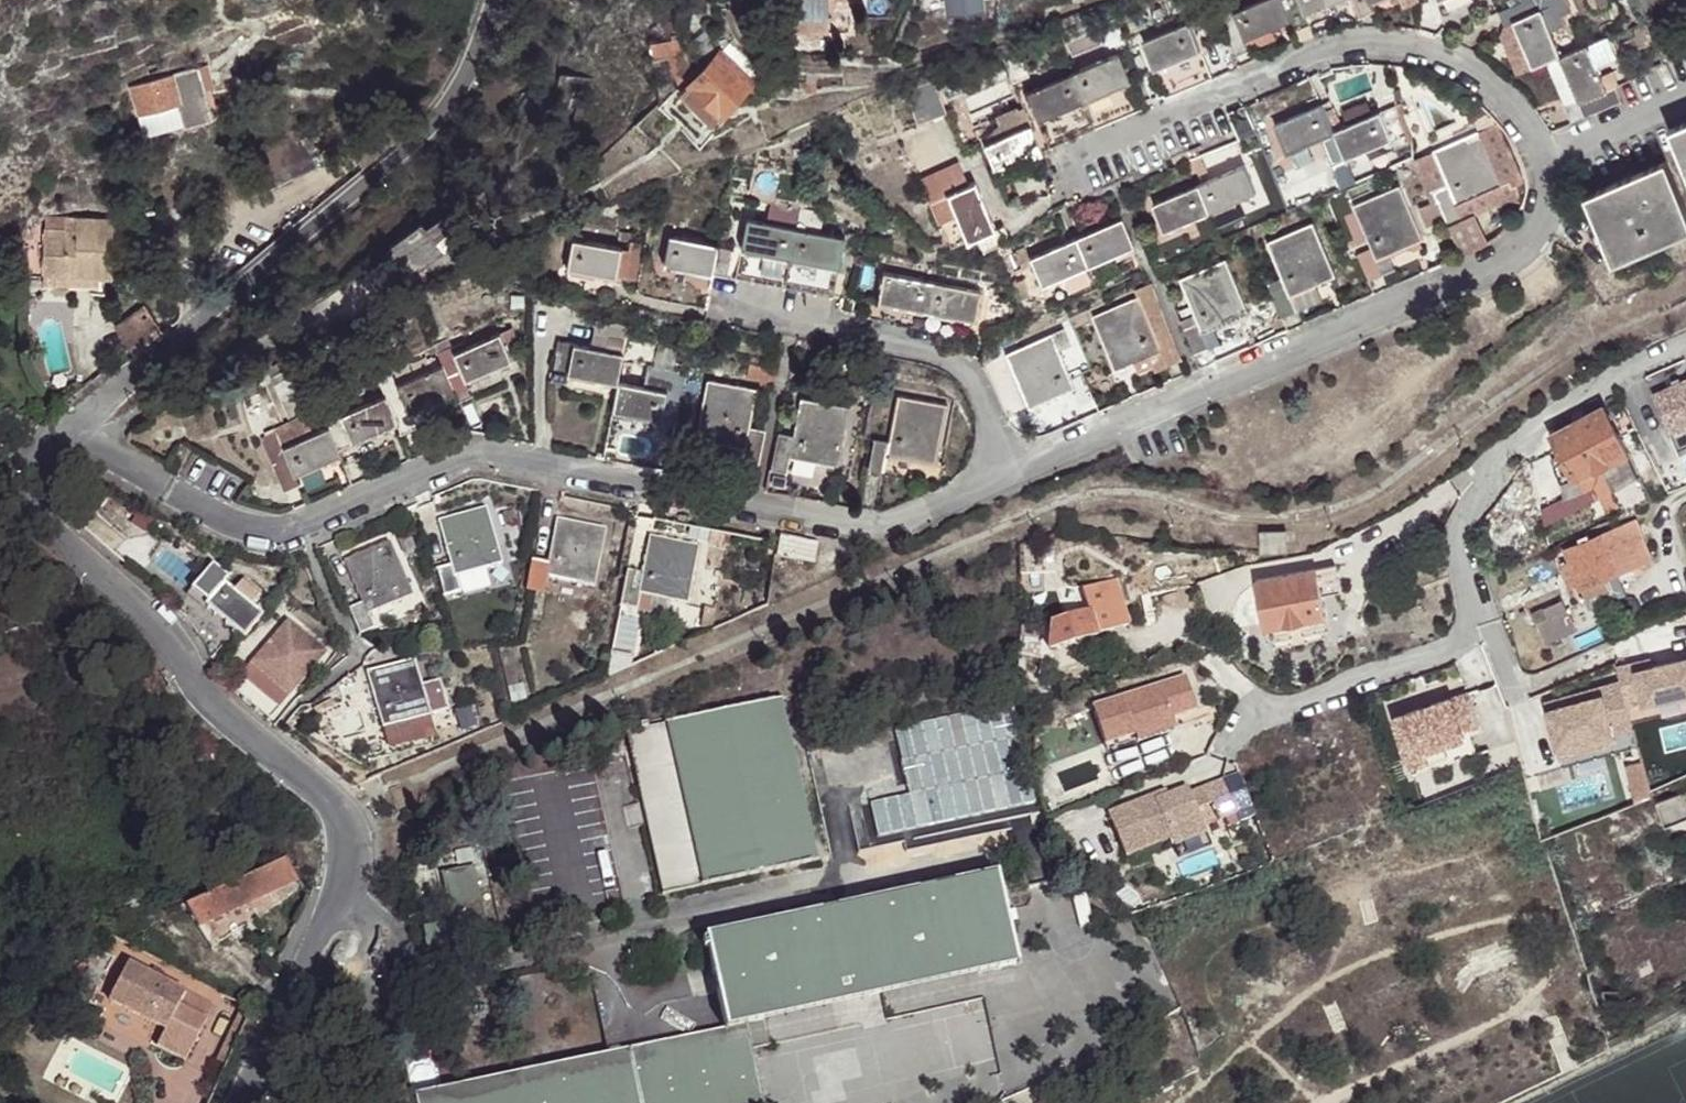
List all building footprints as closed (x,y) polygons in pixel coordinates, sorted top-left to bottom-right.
[(1290,23),(1283,4),(1281,0),(1270,0),(1236,14),(1240,25),(1245,42),(1274,30),(1290,23)] [(1300,0),(1281,0),(1283,4),(1290,23),(1292,32),(1308,25),(1300,0)] [(1306,16),(1333,4),(1341,0),(1300,0),(1306,16)] [(1359,20),(1374,13),(1369,2),(1368,0),(1351,0),(1359,20)] [(1515,22),(1540,11),(1552,8),(1549,0),(1527,0),(1527,1),(1501,10),(1507,26),(1515,22)] [(1250,51),(1245,42),(1240,25),(1236,14),(1231,7),(1217,13),(1235,56),(1250,51)] [(1540,11),(1515,22),(1533,67),(1560,56),(1540,11)] [(1144,43),(1156,70),(1201,50),(1191,25),(1144,43)] [(688,85),(693,80),(676,36),(646,43),(650,61),(665,58),(678,88),(636,127),(656,147),(693,110),(678,95),(688,85)] [(727,45),(719,52),(750,83),(759,74),(727,45)] [(1580,103),(1606,92),(1587,46),(1561,58),(1578,101),(1580,103)] [(1201,50),(1156,70),(1168,100),(1214,81),(1201,50)] [(719,52),(693,80),(688,85),(719,115),(750,83),(719,52)] [(1027,93),(1038,120),(1082,101),(1128,82),(1118,57),(1027,93)] [(196,69),(130,88),(145,135),(182,124),(183,128),(211,120),(196,69)] [(1082,101),(1038,120),(1050,149),(1140,112),(1128,82),(1082,101)] [(688,85),(678,95),(693,110),(710,125),(719,115),(688,85)] [(1615,88),(1606,92),(1580,103),(1567,109),(1571,120),(1621,101),(1615,88)] [(1288,153),(1333,133),(1323,114),(1321,107),(1277,126),(1288,153)] [(1395,150),(1411,142),(1401,116),(1396,108),(1380,114),(1391,140),(1395,150)] [(1333,133),(1335,133),(1342,130),(1334,109),(1323,114),(1333,133)] [(1401,116),(1411,142),(1428,135),(1417,109),(1401,116)] [(994,142),(1028,127),(1021,112),(987,127),(994,142)] [(1347,159),(1391,140),(1380,114),(1342,130),(1335,133),(1347,159)] [(1685,172),(1685,123),(1669,130),(1685,172)] [(1029,126),(1028,127),(994,142),(984,146),(996,172),(1041,152),(1029,126)] [(1451,194),(1456,205),(1469,200),(1484,194),(1502,186),(1479,133),(1434,153),(1448,186),(1451,194)] [(267,186),(314,164),(303,141),(257,163),(267,186)] [(1586,196),(1614,263),(1685,232),(1685,208),(1666,162),(1586,196)] [(1246,167),(1199,187),(1210,213),(1256,193),(1246,167)] [(976,235),(994,227),(974,183),(948,196),(968,238),(976,235)] [(1463,219),(1456,205),(1451,194),(1448,186),(1437,191),(1440,201),(1448,219),(1450,224),(1463,219)] [(1210,213),(1199,187),(1155,206),(1165,231),(1210,213)] [(1354,207),(1369,241),(1377,260),(1391,254),(1422,240),(1399,187),(1354,207)] [(1469,200),(1456,205),(1463,219),(1488,209),(1484,194),(1469,200)] [(1428,227),(1448,219),(1440,201),(1420,208),(1428,227)] [(1075,238),(1087,266),(1133,246),(1122,219),(1075,238)] [(748,221),(743,248),(791,258),(838,267),(842,240),(748,221)] [(46,230),(25,232),(24,278),(46,279),(88,279),(93,279),(94,222),(60,223),(60,234),(46,233),(46,230)] [(426,234),(441,254),(456,246),(440,224),(426,234)] [(420,225),(385,251),(405,278),(441,254),(426,234),(420,225)] [(1003,225),(994,227),(976,235),(982,249),(1008,239),(1003,225)] [(1290,297),(1304,292),(1335,278),(1312,225),(1268,244),(1282,278),(1290,297)] [(665,265),(713,274),(718,246),(669,237),(665,265)] [(1042,284),(1087,266),(1075,238),(1031,257),(1042,284)] [(573,241),(568,268),(614,278),(619,249),(573,241)] [(1377,260),(1369,241),(1350,249),(1354,256),(1360,255),(1370,280),(1384,274),(1377,260)] [(718,246),(713,274),(725,276),(730,249),(718,246)] [(791,258),(743,248),(736,278),(832,297),(838,267),(791,258)] [(1377,260),(1384,274),(1397,269),(1391,254),(1377,260)] [(1181,281),(1195,314),(1202,334),(1216,330),(1247,315),(1225,263),(1181,281)] [(884,272),(879,301),(974,321),(979,292),(884,272)] [(1297,311),(1290,297),(1282,278),(1270,283),(1284,316),(1297,311)] [(88,279),(46,279),(46,291),(89,290),(88,279)] [(1136,293),(1138,298),(1147,319),(1161,314),(1150,288),(1136,293)] [(1310,307),(1304,292),(1290,297),(1297,311),(1310,307)] [(1147,319),(1138,298),(1093,317),(1116,371),(1151,357),(1161,351),(1147,319)] [(1202,334),(1195,314),(1181,320),(1197,355),(1209,349),(1202,334)] [(1202,334),(1209,349),(1222,343),(1216,330),(1202,334)] [(1064,332),(1051,336),(1060,353),(1071,349),(1064,332)] [(499,334),(454,355),(456,358),(465,380),(509,362),(499,334)] [(1060,353),(1051,336),(1005,355),(1028,408),(1073,389),(1066,370),(1060,353)] [(456,358),(454,355),(447,340),(434,345),(442,365),(454,393),(468,386),(465,380),(456,358)] [(576,352),(577,346),(557,343),(550,379),(567,383),(571,374),(576,352)] [(571,374),(616,384),(623,356),(577,346),(576,352),(571,374)] [(1161,351),(1151,357),(1157,371),(1168,368),(1161,351)] [(1066,370),(1073,389),(1080,404),(1094,399),(1078,364),(1066,370)] [(454,393),(442,365),(397,385),(408,412),(454,393)] [(767,384),(773,385),(775,374),(747,369),(745,380),(767,384)] [(408,412),(397,385),(391,372),(377,378),(386,398),(394,418),(408,412)] [(665,403),(661,421),(675,424),(683,385),(668,383),(666,393),(665,403)] [(732,446),(745,449),(749,429),(755,392),(708,383),(698,439),(732,446)] [(611,411),(661,421),(665,403),(666,393),(616,384),(611,411)] [(394,418),(386,398),(339,417),(353,443),(397,424),(394,418)] [(891,442),(888,454),(935,463),(947,407),(898,398),(891,442)] [(792,458),(801,460),(837,466),(848,410),(802,401),(794,437),(792,458)] [(353,443),(339,417),(335,404),(321,410),(329,428),(339,448),(339,449),(353,443)] [(1603,409),(1551,435),(1574,481),(1597,469),(1606,485),(1635,470),(1626,454),(1603,409)] [(340,454),(339,449),(339,448),(329,428),(285,447),(284,448),(295,474),(297,474),(340,454)] [(749,429),(745,449),(741,465),(758,468),(764,432),(749,429)] [(771,470),(787,474),(792,458),(794,437),(778,434),(771,470)] [(884,472),(888,454),(891,442),(876,438),(869,469),(884,472)] [(300,482),(295,474),(284,448),(281,440),(267,446),(286,488),(300,482)] [(799,476),(801,460),(792,458),(787,474),(799,476)] [(758,468),(741,465),(736,484),(753,487),(758,468)] [(451,564),(455,577),(468,573),(501,563),(486,508),(439,523),(451,564)] [(549,562),(546,575),(559,579),(593,585),(605,529),(557,519),(549,562)] [(1649,562),(1635,524),(1565,551),(1569,562),(1559,566),(1567,587),(1577,583),(1580,589),(1649,562)] [(406,554),(419,549),(411,532),(399,536),(406,554)] [(1279,557),(1292,553),(1291,534),(1265,534),(1265,556),(1274,557),(1279,557)] [(781,537),(778,557),(816,566),(820,545),(781,537)] [(644,574),(640,593),(687,603),(697,546),(649,538),(644,574)] [(362,603),(367,614),(412,596),(389,541),(344,562),(362,603)] [(544,593),(546,575),(549,562),(535,562),(530,591),(544,593)] [(460,591),(455,577),(451,564),(439,569),(446,597),(460,591)] [(1336,565),(1317,569),(1323,596),(1342,592),(1336,565)] [(1257,580),(1267,627),(1271,627),(1327,616),(1323,596),(1317,569),(1257,580)] [(638,609),(640,593),(644,574),(629,572),(622,606),(638,609)] [(468,573),(455,577),(460,591),(472,589),(468,573)] [(559,579),(546,575),(544,593),(556,595),(559,579)] [(1081,592),(1086,607),(1110,599),(1119,597),(1113,581),(1081,592)] [(206,607),(244,638),(262,614),(224,583),(206,607)] [(1535,607),(1546,637),(1577,625),(1564,595),(1535,607)] [(1086,607),(1049,621),(1046,635),(1045,648),(1126,620),(1119,597),(1110,599),(1086,607)] [(373,629),(367,614),(362,603),(350,607),(362,634),(373,629)] [(244,638),(265,652),(283,630),(262,614),(244,638)] [(1271,627),(1267,627),(1270,641),(1275,640),(1329,629),(1327,616),(1271,627)] [(265,652),(254,666),(292,698),(327,653),(290,622),(283,630),(265,652)] [(1618,683),(1626,712),(1685,698),(1685,655),(1633,670),(1630,661),(1614,666),(1618,683)] [(415,659),(367,673),(383,728),(430,715),(415,659)] [(292,698),(254,666),(236,689),(274,721),(292,698)] [(1183,676),(1089,704),(1102,743),(1195,714),(1183,676)] [(1626,712),(1618,683),(1597,689),(1599,695),(1545,709),(1559,761),(1616,746),(1613,737),(1632,731),(1626,712)] [(1544,702),(1545,709),(1599,695),(1597,689),(1544,702)] [(1385,718),(1401,752),(1457,731),(1472,725),(1459,690),(1385,718)] [(678,762),(704,888),(820,862),(819,860),(816,860),(786,725),(781,703),(784,702),(783,699),(670,725),(678,762)] [(1198,723),(1195,714),(1102,743),(1106,753),(1173,732),(1173,731),(1198,723)] [(661,898),(704,888),(678,762),(670,725),(628,734),(628,736),(630,735),(639,775),(665,894),(661,896),(661,898)] [(1457,731),(1401,752),(1410,773),(1465,753),(1457,731)] [(627,758),(614,761),(616,772),(630,769),(627,758)] [(1641,764),(1625,768),(1633,799),(1649,792),(1641,764)] [(1153,791),(1107,810),(1124,853),(1169,835),(1172,843),(1205,830),(1202,824),(1235,811),(1222,778),(1189,791),(1187,784),(1167,791),(1155,797),(1153,791)] [(1165,787),(1153,791),(1155,797),(1167,791),(1165,787)] [(286,859),(186,910),(196,930),(296,879),(286,859)] [(427,931),(431,953),(495,939),(494,937),(492,937),(477,870),(444,876),(444,879),(446,878),(455,925),(427,931)] [(722,1029),(745,1025),(1015,966),(996,872),(703,936),(703,941),(705,950),(722,1029)] [(181,985),(123,958),(105,995),(162,1023),(181,985)] [(216,1003),(181,985),(162,1023),(153,1044),(185,1061),(216,1003)] [(745,1025),(722,1029),(630,1048),(412,1097),(413,1102),(764,1102),(745,1025)]
